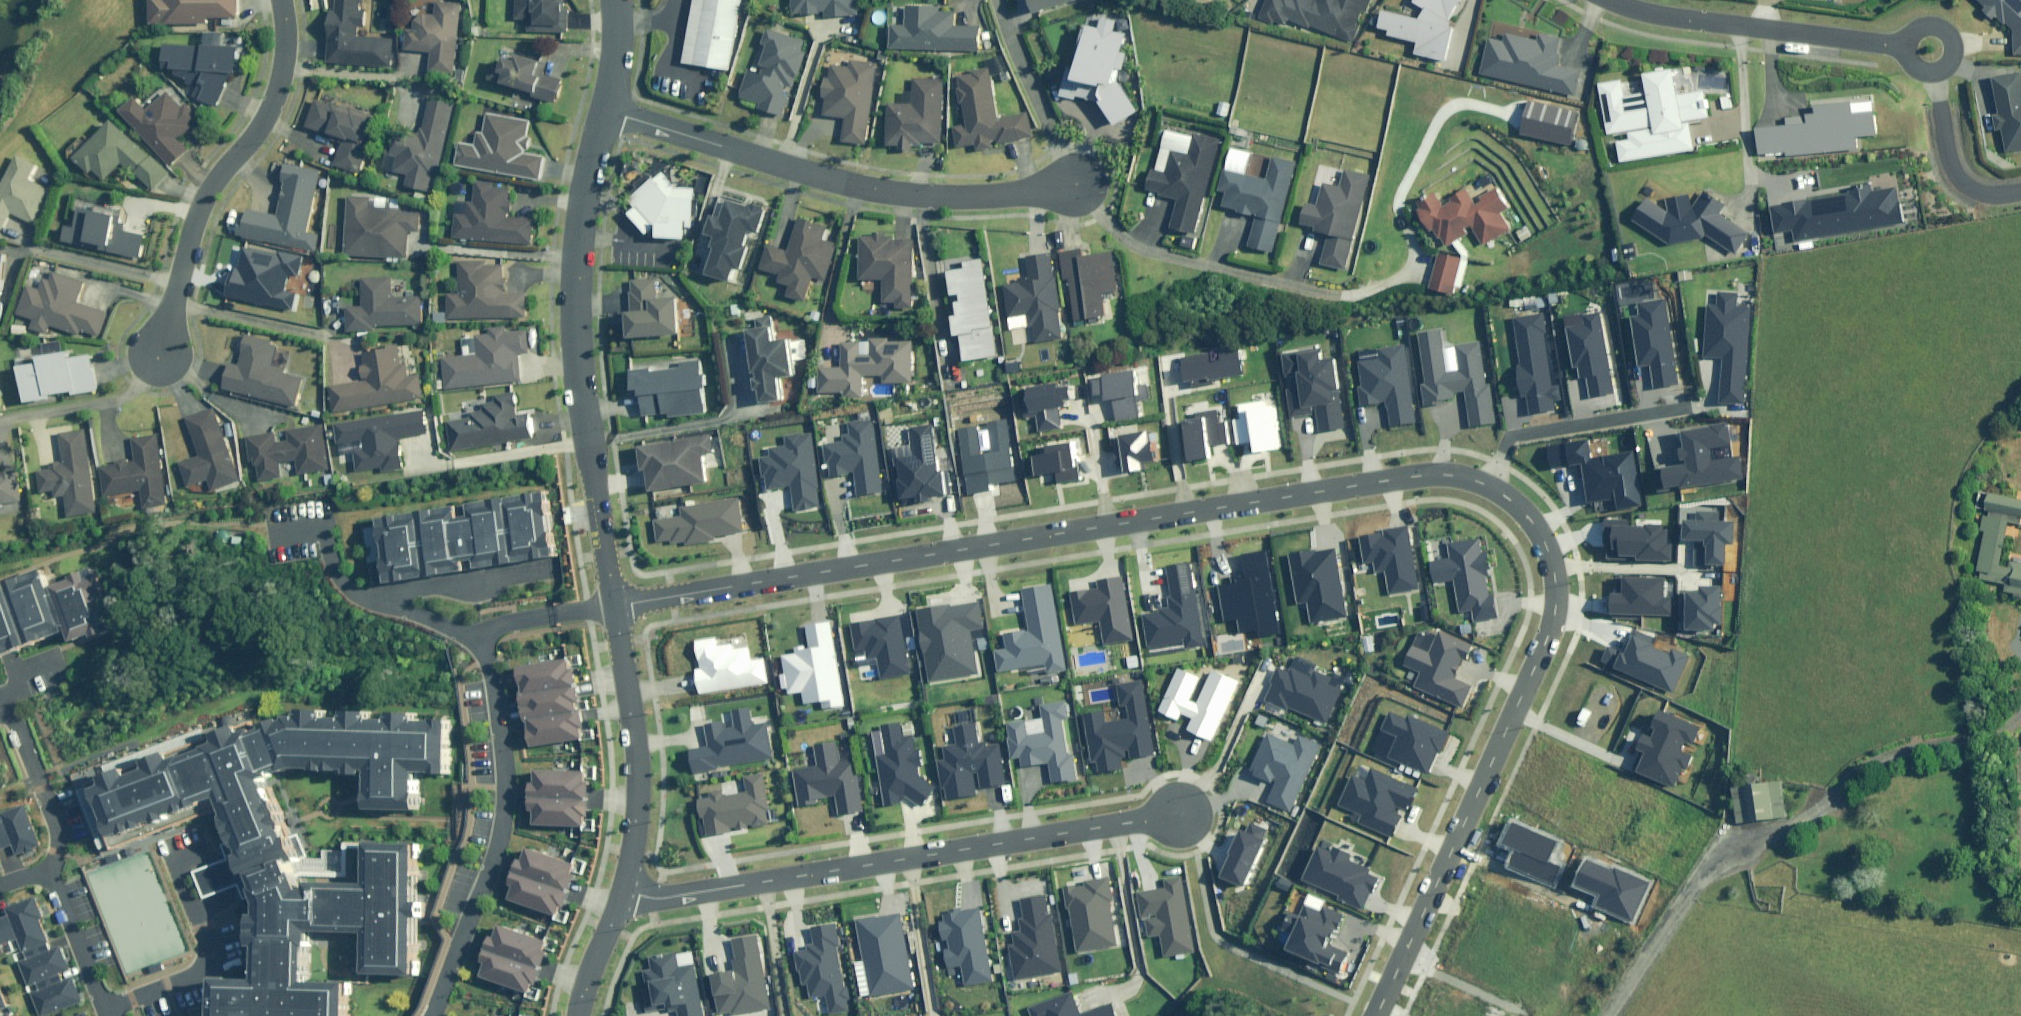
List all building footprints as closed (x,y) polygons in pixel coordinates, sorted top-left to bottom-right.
[(151,24),(207,24),(207,18),(238,17),(238,0),(151,0),(151,24)] [(331,10),(329,38),(332,39),(330,63),(392,67),(394,40),(358,38),(359,26),(365,27),(366,10),(360,10),(360,0),(336,0),(336,10),(331,10)] [(565,0),(519,0),(519,21),(538,20),(538,26),(566,25),(565,0)] [(683,62),(728,70),(738,0),(692,0),(683,62)] [(821,11),(825,11),(826,17),(857,15),(856,0),(792,0),(793,13),(803,12),(803,15),(821,14),(821,11)] [(1080,0),(1032,0),(1037,14),(1081,0),(1080,0)] [(1261,20),(1279,27),(1280,23),(1289,27),(1291,22),(1313,31),(1314,28),(1355,44),(1362,27),(1359,26),(1362,19),(1370,0),(1269,0),(1261,20)] [(1464,0),(1416,0),(1415,2),(1426,9),(1423,19),(1387,9),(1381,28),(1393,31),(1391,35),(1420,43),(1417,53),(1447,62),(1459,20),(1454,19),(1464,0)] [(1987,6),(1983,10),(1995,22),(1999,18),(2006,26),(2009,23),(2016,30),(2016,53),(2020,53),(2020,0),(1980,0),(1987,6)] [(461,4),(437,1),(436,16),(416,14),(414,30),(408,29),(405,50),(431,52),(429,71),(454,74),(461,4)] [(939,13),(939,7),(908,5),(907,26),(892,25),(891,48),(978,52),(979,27),(954,26),(955,14),(939,13)] [(1130,24),(1104,18),(1102,28),(1089,26),(1080,68),(1068,66),(1061,96),(1076,99),(1076,97),(1100,102),(1116,126),(1138,111),(1118,80),(1120,70),(1121,68),(1127,69),(1130,54),(1124,52),(1130,24)] [(797,75),(799,76),(807,51),(804,50),(806,41),(768,29),(763,44),(759,43),(754,57),(758,58),(754,70),(750,69),(740,97),(760,104),(758,109),(783,117),(790,94),(785,92),(787,85),(792,87),(797,75)] [(1584,71),(1564,66),(1568,50),(1561,48),(1564,37),(1543,32),(1540,42),(1508,34),(1506,42),(1491,38),(1483,74),(1578,96),(1584,71)] [(206,36),(205,46),(190,45),(190,40),(166,39),(165,61),(174,61),(174,70),(207,71),(195,96),(219,108),(237,73),(238,61),(243,61),(244,38),(206,36)] [(509,51),(500,73),(505,74),(501,82),(556,104),(565,81),(545,73),(547,66),(509,51)] [(850,61),(849,67),(833,64),(831,78),(827,77),(824,97),(827,98),(825,116),(847,119),(843,141),(866,144),(877,64),(850,61)] [(999,116),(991,68),(973,71),(973,75),(959,77),(960,87),(953,88),(956,102),(964,101),(968,125),(954,127),(958,150),(977,146),(978,152),(982,151),(983,155),(991,154),(990,150),(995,149),(994,143),(1032,137),(1028,111),(999,116)] [(1680,95),(1676,70),(1647,74),(1650,93),(1627,97),(1624,80),(1601,84),(1610,134),(1630,131),(1632,140),(1619,142),(1622,162),(1695,150),(1690,121),(1710,117),(1706,91),(1680,95)] [(1994,78),(2000,114),(1994,115),(1997,131),(2003,130),(2007,152),(2020,150),(2020,73),(1994,78)] [(914,151),(914,146),(924,147),(924,143),(942,143),(943,80),(914,79),(914,104),(890,104),(889,146),(901,146),(901,150),(914,151)] [(191,124),(200,115),(189,103),(184,107),(170,92),(149,111),(137,98),(122,112),(173,166),(188,152),(179,143),(195,128),(191,124)] [(454,102),(430,96),(421,136),(407,132),(404,146),(389,143),(383,169),(408,175),(405,186),(431,192),(434,178),(437,179),(454,102)] [(317,99),(308,127),(344,138),(336,164),(358,171),(375,117),(317,99)] [(1230,104),(1221,102),(1218,115),(1228,117),(1230,104)] [(1819,114),(1809,115),(1789,117),(1790,126),(1758,129),(1761,156),(1788,153),(1788,156),(1859,149),(1858,137),(1877,136),(1875,112),(1856,114),(1855,103),(1818,107),(1819,114)] [(544,157),(528,154),(531,138),(528,138),(531,121),(487,113),(483,132),(478,131),(475,146),(460,143),(456,165),(539,181),(544,157)] [(125,162),(154,190),(170,172),(114,119),(74,161),(92,178),(98,172),(107,181),(125,162)] [(1192,136),(1165,130),(1156,169),(1153,168),(1147,192),(1178,199),(1172,227),(1198,233),(1220,141),(1193,134),(1192,136)] [(18,156),(0,192),(0,229),(4,230),(13,213),(36,224),(52,191),(30,180),(37,165),(18,156)] [(1227,193),(1224,205),(1238,209),(1237,211),(1257,216),(1249,246),(1273,252),(1296,163),(1273,156),(1266,180),(1225,170),(1219,191),(1227,193)] [(322,170),(287,164),(279,215),(247,209),(242,240),(292,247),(317,251),(320,233),(312,232),(322,170)] [(1307,204),(1302,224),(1314,228),(1313,232),(1329,236),(1321,264),(1347,270),(1372,175),(1345,168),(1340,187),(1323,183),(1317,207),(1307,204)] [(648,234),(655,228),(659,230),(659,237),(686,239),(687,235),(691,235),(694,188),(675,187),(662,173),(632,200),(638,206),(629,214),(648,234)] [(477,182),(475,203),(466,202),(465,214),(456,213),(454,238),(532,244),(534,219),(509,217),(511,188),(495,187),(496,184),(477,182)] [(1794,229),(1796,241),(1903,222),(1897,189),(1872,194),(1871,186),(1849,190),(1850,193),(1770,207),(1775,232),(1794,229)] [(1435,230),(1441,239),(1443,238),(1449,247),(1469,234),(1466,230),(1471,227),(1484,247),(1511,230),(1500,212),(1507,208),(1495,189),(1476,200),(1467,187),(1451,197),(1453,201),(1445,206),(1436,191),(1422,200),(1424,204),(1417,209),(1431,232),(1435,230)] [(1671,206),(1666,208),(1652,197),(1635,219),(1672,246),(1704,241),(1708,234),(1736,253),(1750,233),(1721,213),(1726,206),(1707,192),(1697,206),(1693,206),(1691,194),(1670,198),(1671,206)] [(400,212),(400,198),(348,196),(346,255),(408,258),(409,231),(420,232),(421,213),(400,212)] [(130,212),(75,199),(65,241),(100,250),(99,256),(139,266),(147,234),(126,229),(130,212)] [(765,212),(731,202),(725,219),(714,216),(708,234),(719,238),(708,274),(732,282),(737,268),(743,270),(751,246),(746,245),(751,231),(758,233),(765,212)] [(827,227),(800,219),(790,251),(770,245),(762,269),(782,275),(780,282),(792,286),(788,296),(806,302),(814,276),(825,280),(837,245),(822,240),(827,227)] [(875,232),(875,236),(862,236),(862,280),(885,280),(885,302),(898,302),(898,308),(913,309),(914,240),(896,240),(896,232),(875,232)] [(1085,257),(1084,250),(1061,254),(1068,293),(1072,292),(1078,321),(1109,316),(1105,294),(1120,291),(1113,252),(1085,257)] [(1011,320),(1027,317),(1030,335),(1034,334),(1036,342),(1061,338),(1056,308),(1063,307),(1054,252),(1027,257),(1031,282),(1006,286),(1011,320)] [(1463,259),(1439,252),(1429,287),(1454,294),(1463,259)] [(504,292),(504,263),(487,263),(487,260),(460,261),(460,293),(449,294),(449,318),(528,317),(528,292),(504,292)] [(995,357),(979,260),(962,263),(964,269),(946,272),(950,296),(958,295),(959,302),(954,303),(956,316),(951,317),(954,336),(959,336),(963,362),(995,357)] [(85,282),(54,273),(52,280),(46,278),(43,289),(29,285),(20,315),(35,319),(32,329),(49,334),(51,327),(80,335),(81,331),(99,336),(106,311),(79,303),(85,282)] [(393,279),(364,279),(364,307),(348,307),(349,331),(375,330),(375,325),(423,324),(422,297),(393,297),(393,279)] [(656,280),(631,281),(632,291),(630,291),(631,311),(626,311),(628,338),(680,335),(678,298),(657,300),(656,280)] [(1743,403),(1749,309),(1735,308),(1736,293),(1718,292),(1717,307),(1707,306),(1703,358),(1722,359),(1719,402),(1743,403)] [(1677,385),(1665,300),(1637,304),(1639,316),(1630,317),(1637,366),(1651,364),(1654,388),(1677,385)] [(1601,312),(1564,318),(1571,366),(1579,365),(1581,378),(1587,377),(1590,397),(1613,394),(1601,312)] [(1541,315),(1513,319),(1520,365),(1516,366),(1521,397),(1524,396),(1527,413),(1554,409),(1541,315)] [(507,332),(506,327),(490,328),(490,334),(463,336),(465,355),(444,357),(447,388),(523,381),(520,353),(530,352),(527,330),(507,332)] [(791,375),(789,361),(802,359),(799,338),(786,340),(784,333),(770,335),(768,327),(746,330),(754,390),(758,390),(760,403),(780,400),(777,377),(791,375)] [(1440,329),(1418,332),(1428,402),(1451,398),(1450,394),(1464,392),(1469,427),(1492,423),(1481,343),(1457,346),(1461,372),(1446,374),(1440,329)] [(272,341),(248,335),(241,366),(231,363),(225,388),(297,406),(304,377),(286,373),(287,369),(274,365),(279,345),(272,344),(272,341)] [(861,353),(861,342),(842,342),(842,367),(822,368),(822,378),(811,378),(811,388),(820,388),(820,393),(846,393),(846,398),(865,397),(864,376),(884,376),(884,383),(913,383),(912,341),(888,341),(888,338),(869,339),(869,353),(861,353)] [(421,375),(410,377),(408,363),(401,364),(398,344),(363,349),(364,352),(368,380),(332,386),(333,391),(336,412),(425,398),(421,375)] [(1402,346),(1379,349),(1380,360),(1360,363),(1363,387),(1358,388),(1361,406),(1387,402),(1390,425),(1413,422),(1402,346)] [(1237,350),(1181,358),(1184,381),(1240,373),(1237,350)] [(1316,351),(1282,355),(1290,412),(1314,409),(1317,431),(1343,427),(1333,362),(1318,364),(1316,351)] [(73,358),(72,352),(42,357),(43,363),(21,367),(28,402),(53,398),(52,395),(75,391),(76,394),(100,390),(94,355),(73,358)] [(705,371),(702,372),(701,356),(632,362),(635,391),(641,391),(644,419),(665,417),(665,418),(704,414),(702,390),(707,389),(705,371)] [(1131,373),(1089,379),(1092,397),(1101,396),(1102,401),(1109,400),(1112,422),(1138,418),(1131,373)] [(1064,382),(1026,387),(1029,412),(1035,411),(1038,431),(1060,428),(1057,407),(1068,406),(1064,382)] [(532,413),(520,415),(518,406),(521,406),(519,392),(501,395),(502,400),(485,403),(486,410),(472,412),(473,417),(448,421),(453,453),(536,440),(532,413)] [(1273,402),(1237,407),(1244,454),(1280,449),(1273,402)] [(243,483),(215,408),(187,418),(201,456),(182,463),(191,487),(211,480),(216,493),(243,483)] [(357,451),(358,459),(360,472),(385,468),(385,471),(406,468),(401,438),(431,433),(427,409),(336,424),(339,444),(363,441),(365,449),(357,451)] [(1220,412),(1181,417),(1187,460),(1205,457),(1203,446),(1225,443),(1220,412)] [(845,441),(823,444),(828,477),(854,473),(857,495),(881,492),(871,420),(847,424),(848,432),(844,433),(845,441)] [(975,428),(958,430),(967,493),(988,490),(987,482),(1013,478),(1005,423),(990,425),(994,453),(979,455),(975,428)] [(1145,423),(1108,428),(1111,446),(1119,445),(1123,474),(1142,471),(1141,461),(1150,460),(1145,423)] [(331,470),(324,424),(290,430),(292,440),(279,442),(278,432),(249,437),(251,451),(254,451),(259,481),(284,477),(282,463),(298,460),(300,475),(331,470)] [(1661,466),(1665,489),(1744,476),(1740,457),(1711,462),(1709,449),(1731,446),(1727,425),(1680,433),(1682,449),(1679,449),(1681,463),(1661,466)] [(935,473),(928,427),(910,430),(913,456),(892,459),(898,504),(944,497),(940,472),(935,473)] [(99,512),(86,430),(60,434),(64,461),(56,463),(57,468),(40,471),(43,492),(58,490),(59,497),(67,496),(70,517),(99,512)] [(136,462),(129,464),(128,459),(118,460),(119,465),(102,468),(106,496),(142,491),(144,509),(168,505),(157,433),(132,437),(136,462)] [(771,458),(761,460),(765,488),(790,485),(794,510),(819,507),(809,434),(783,438),(784,447),(770,449),(771,458)] [(713,452),(710,435),(640,447),(644,470),(648,470),(652,491),(706,482),(702,454),(713,452)] [(1586,439),(1545,446),(1549,467),(1580,462),(1587,502),(1615,497),(1617,508),(1641,504),(1633,452),(1590,459),(1586,439)] [(1068,445),(1044,448),(1045,455),(1031,457),(1034,475),(1056,472),(1058,483),(1078,480),(1077,469),(1072,470),(1068,445)] [(16,471),(0,473),(0,499),(19,497),(16,471)] [(556,556),(545,489),(375,517),(386,584),(556,556)] [(2009,562),(2008,567),(2001,566),(2007,535),(2017,537),(2020,523),(2020,524),(2020,498),(2017,497),(2014,497),(1990,492),(1981,490),(1978,509),(1986,510),(1982,530),(1986,531),(1977,578),(2007,584),(2005,592),(2020,595),(2020,564),(2009,562)] [(656,520),(659,544),(673,542),(673,545),(687,543),(687,545),(718,541),(717,537),(743,533),(738,498),(681,506),(682,517),(656,520)] [(1696,521),(1685,521),(1685,540),(1706,540),(1705,564),(1724,564),(1724,542),(1732,542),(1733,523),(1716,523),(1716,513),(1697,513),(1696,521)] [(1630,521),(1605,521),(1605,561),(1671,562),(1671,528),(1630,527),(1630,521)] [(1409,528),(1360,535),(1363,563),(1373,562),(1375,573),(1385,572),(1388,593),(1417,589),(1409,528)] [(1482,554),(1480,541),(1446,546),(1448,562),(1431,565),(1433,583),(1454,580),(1458,613),(1473,611),(1474,622),(1495,619),(1491,594),(1488,595),(1484,569),(1488,568),(1486,553),(1482,554)] [(1298,607),(1305,605),(1308,623),(1347,618),(1337,549),(1291,556),(1298,607)] [(1275,632),(1265,553),(1238,556),(1242,584),(1220,587),(1225,623),(1236,621),(1237,630),(1255,628),(1256,634),(1275,632)] [(1197,590),(1192,558),(1163,563),(1169,605),(1141,609),(1147,650),(1181,645),(1183,652),(1206,648),(1200,606),(1197,590)] [(77,630),(83,644),(135,623),(111,565),(58,587),(50,566),(0,587),(0,662),(77,630)] [(1610,594),(1609,615),(1670,616),(1670,599),(1662,599),(1662,580),(1623,580),(1622,594),(1610,594)] [(1068,673),(1053,584),(1021,590),(1027,629),(1005,633),(1007,647),(993,649),(997,675),(1044,667),(1045,677),(1068,673)] [(1701,593),(1685,593),(1684,630),(1713,630),(1713,622),(1720,622),(1721,587),(1701,587),(1701,593)] [(949,604),(915,610),(929,682),(979,673),(971,630),(982,628),(978,604),(950,609),(949,604)] [(912,674),(901,615),(852,624),(857,652),(867,650),(869,660),(878,658),(882,680),(912,674)] [(845,704),(829,622),(806,626),(811,650),(782,656),(786,675),(780,676),(782,688),(788,687),(789,693),(801,691),(803,703),(820,700),(822,708),(845,704)] [(1653,639),(1632,629),(1615,668),(1670,692),(1686,656),(1673,650),(1671,655),(1650,646),(1653,639)] [(1469,644),(1440,632),(1431,653),(1414,646),(1405,665),(1420,672),(1414,686),(1460,706),(1469,686),(1452,678),(1461,659),(1462,659),(1469,644)] [(718,641),(717,637),(697,640),(701,668),(697,669),(701,694),(767,683),(763,657),(750,659),(748,647),(733,649),(731,639),(718,641)] [(569,661),(516,669),(528,748),(581,740),(569,661)] [(1297,667),(1295,671),(1282,666),(1268,699),(1266,703),(1289,712),(1290,708),(1324,723),(1338,690),(1328,686),(1332,678),(1315,671),(1314,674),(1297,667)] [(1186,731),(1210,743),(1238,683),(1211,670),(1194,705),(1188,702),(1199,678),(1179,669),(1159,711),(1158,713),(1177,722),(1181,714),(1192,719),(1186,731)] [(1154,753),(1141,682),(1116,687),(1122,722),(1104,725),(1101,710),(1082,713),(1091,763),(1096,762),(1098,772),(1122,768),(1121,759),(1154,753)] [(1023,719),(1006,722),(1013,759),(1019,758),(1021,768),(1049,763),(1052,784),(1075,780),(1071,754),(1066,755),(1059,718),(1064,718),(1062,702),(1042,705),(1047,733),(1026,737),(1023,719)] [(734,711),(737,727),(728,729),(726,720),(707,724),(712,746),(690,751),(695,774),(775,758),(768,723),(754,726),(750,708),(734,711)] [(1697,728),(1657,710),(1646,736),(1644,735),(1637,750),(1643,753),(1636,770),(1672,786),(1681,765),(1684,767),(1690,753),(1687,752),(1697,728)] [(1406,720),(1388,712),(1381,729),(1399,736),(1389,757),(1425,773),(1436,748),(1442,751),(1449,734),(1408,716),(1406,720)] [(265,908),(265,917),(263,978),(233,978),(232,1015),(360,1015),(361,982),(319,981),(320,932),(379,933),(378,974),(425,976),(429,843),(386,842),(384,883),(315,882),(276,780),(306,767),(381,771),(380,807),(429,809),(431,771),(460,771),(462,718),(298,713),(256,731),(249,716),(84,785),(110,846),(222,799),(243,850),(196,869),(209,900),(254,881),(265,908)] [(934,787),(921,778),(916,732),(906,734),(903,721),(880,725),(885,754),(874,755),(883,805),(912,798),(924,805),(934,787)] [(982,772),(984,790),(1009,787),(1003,743),(981,746),(978,725),(955,728),(958,749),(946,750),(947,757),(938,758),(943,795),(945,795),(946,800),(980,796),(977,773),(982,772)] [(1294,746),(1268,735),(1251,773),(1275,784),(1267,803),(1288,812),(1317,747),(1298,738),(1294,746)] [(793,771),(800,810),(825,806),(824,802),(834,800),(837,819),(866,814),(856,759),(842,761),(838,741),(815,745),(818,766),(793,771)] [(1413,788),(1371,769),(1365,784),(1352,778),(1340,805),(1363,815),(1359,823),(1391,837),(1400,817),(1393,814),(1398,803),(1405,806),(1413,788)] [(583,778),(533,774),(532,786),(525,786),(522,821),(530,822),(529,832),(579,836),(580,824),(583,824),(586,788),(582,788),(583,778)] [(755,828),(772,824),(770,814),(773,813),(764,774),(747,778),(750,791),(726,797),(724,791),(713,793),(714,797),(701,800),(707,826),(710,838),(735,833),(734,828),(739,827),(740,831),(752,829),(751,824),(754,823),(755,828)] [(1789,817),(1784,781),(1736,787),(1741,824),(1789,817)] [(15,846),(19,856),(45,846),(28,803),(3,813),(7,821),(0,824),(0,851),(15,846)] [(1555,842),(1511,823),(1502,843),(1517,849),(1508,867),(1553,887),(1560,869),(1546,863),(1555,842)] [(1247,833),(1239,829),(1219,875),(1242,885),(1266,832),(1251,825),(1247,833)] [(1349,856),(1320,843),(1304,880),(1339,896),(1338,900),(1360,910),(1374,879),(1366,875),(1367,871),(1346,862),(1349,856)] [(576,863),(528,848),(525,859),(517,857),(506,891),(514,893),(510,903),(558,918),(562,906),(566,908),(577,873),(573,872),(576,863)] [(1614,872),(1586,859),(1574,886),(1597,897),(1593,906),(1630,923),(1648,883),(1615,869),(1614,872)] [(1068,911),(1070,911),(1078,953),(1117,946),(1109,901),(1113,901),(1109,877),(1087,881),(1088,887),(1077,889),(1077,885),(1064,887),(1068,911)] [(1193,951),(1180,880),(1164,883),(1165,889),(1140,894),(1148,938),(1159,936),(1163,956),(1193,951)] [(24,948),(27,958),(21,960),(32,986),(39,984),(42,990),(34,993),(43,1015),(45,1015),(84,1001),(63,945),(55,948),(44,919),(48,917),(39,895),(8,907),(11,914),(0,918),(0,958),(24,948)] [(1047,918),(1044,897),(1022,901),(1024,918),(1018,919),(1020,932),(1013,933),(1015,945),(1008,946),(1013,978),(1058,971),(1050,917),(1047,918)] [(1320,913),(1304,906),(1284,950),(1337,973),(1345,955),(1326,947),(1340,915),(1323,908),(1320,913)] [(939,922),(943,942),(950,941),(951,947),(944,949),(947,969),(962,966),(965,986),(994,982),(982,908),(946,913),(947,921),(939,922)] [(899,914),(855,921),(867,995),(911,988),(899,914)] [(549,939),(501,924),(498,935),(490,932),(479,967),(487,969),(483,979),(531,994),(535,982),(538,983),(550,949),(546,948),(549,939)] [(837,947),(834,925),(811,929),(814,949),(796,951),(801,985),(807,984),(810,998),(825,996),(828,1014),(847,1011),(844,988),(842,988),(835,947),(837,947)] [(756,935),(731,939),(737,972),(711,977),(718,1015),(724,1015),(770,1007),(756,935)] [(678,954),(653,958),(655,969),(645,971),(647,985),(642,986),(647,1013),(677,1007),(679,1015),(705,1015),(695,965),(680,968),(678,954)] [(2,981),(0,982),(0,1015),(15,1015),(2,981)] [(1070,994),(1027,1011),(1029,1015),(1079,1015),(1070,994)] [(1111,1004),(1081,1015),(1115,1015),(1111,1004)]
